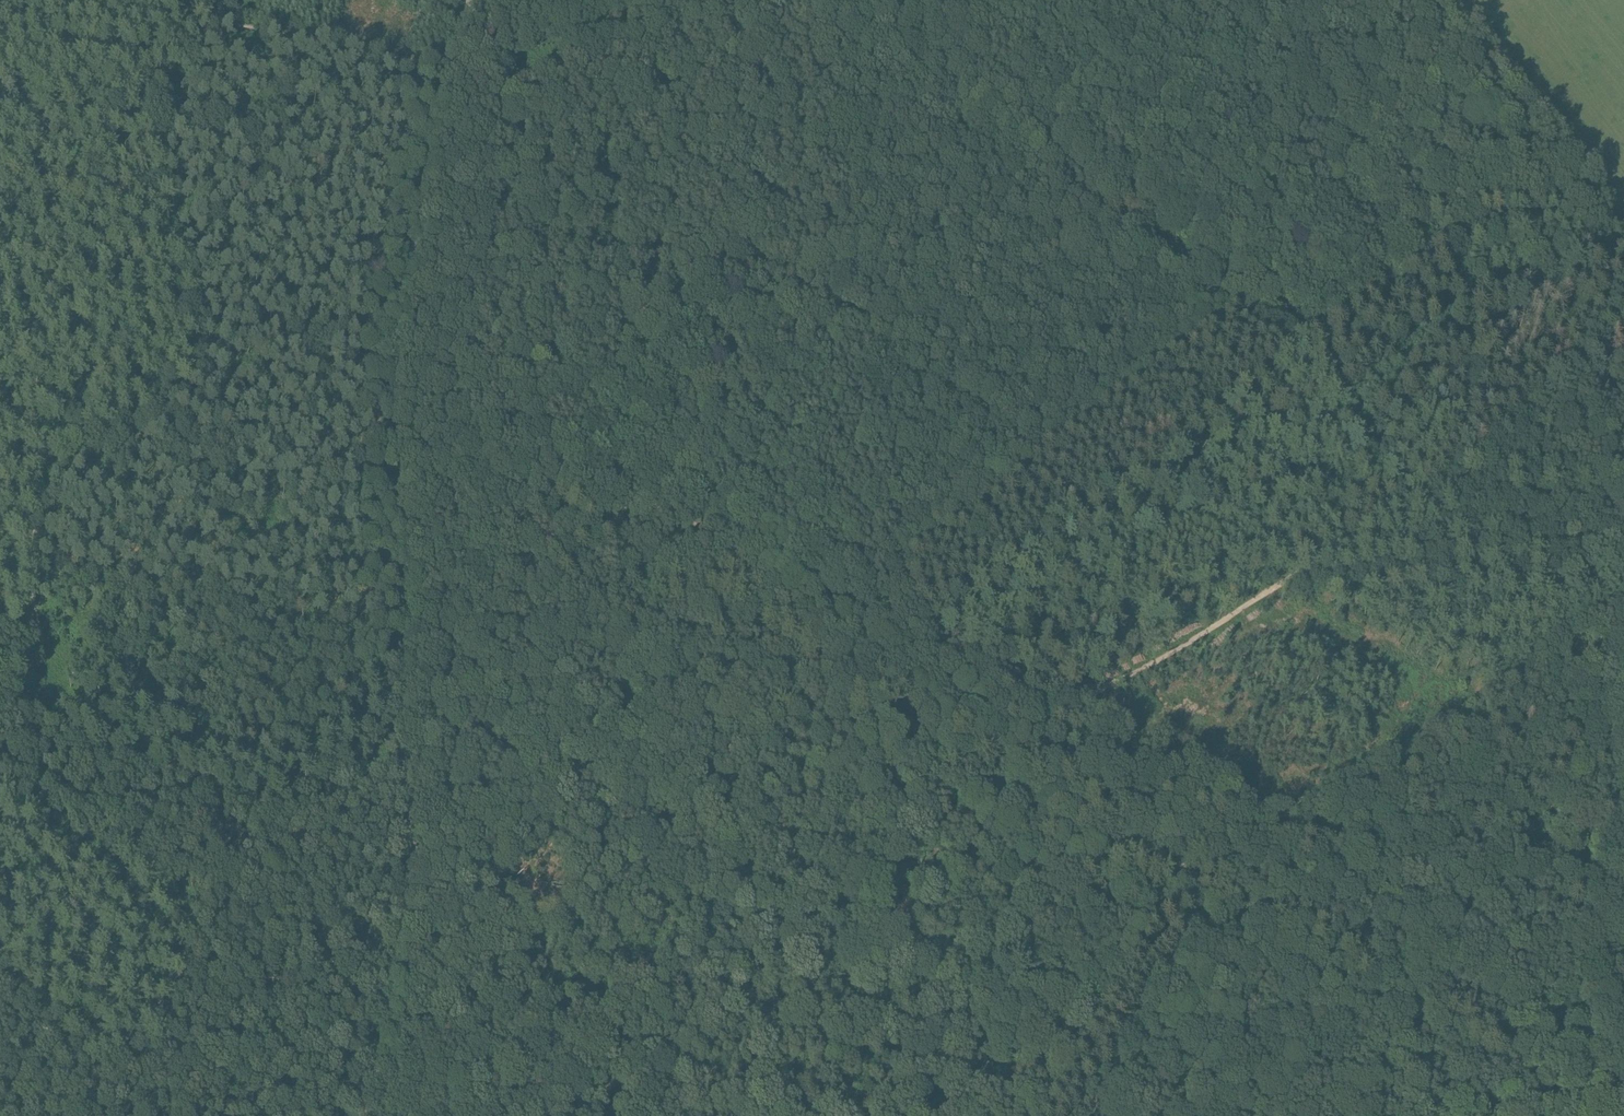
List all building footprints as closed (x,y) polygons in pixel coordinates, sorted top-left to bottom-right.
[(714,377),(730,377),(730,366),(714,365),(714,377)]
